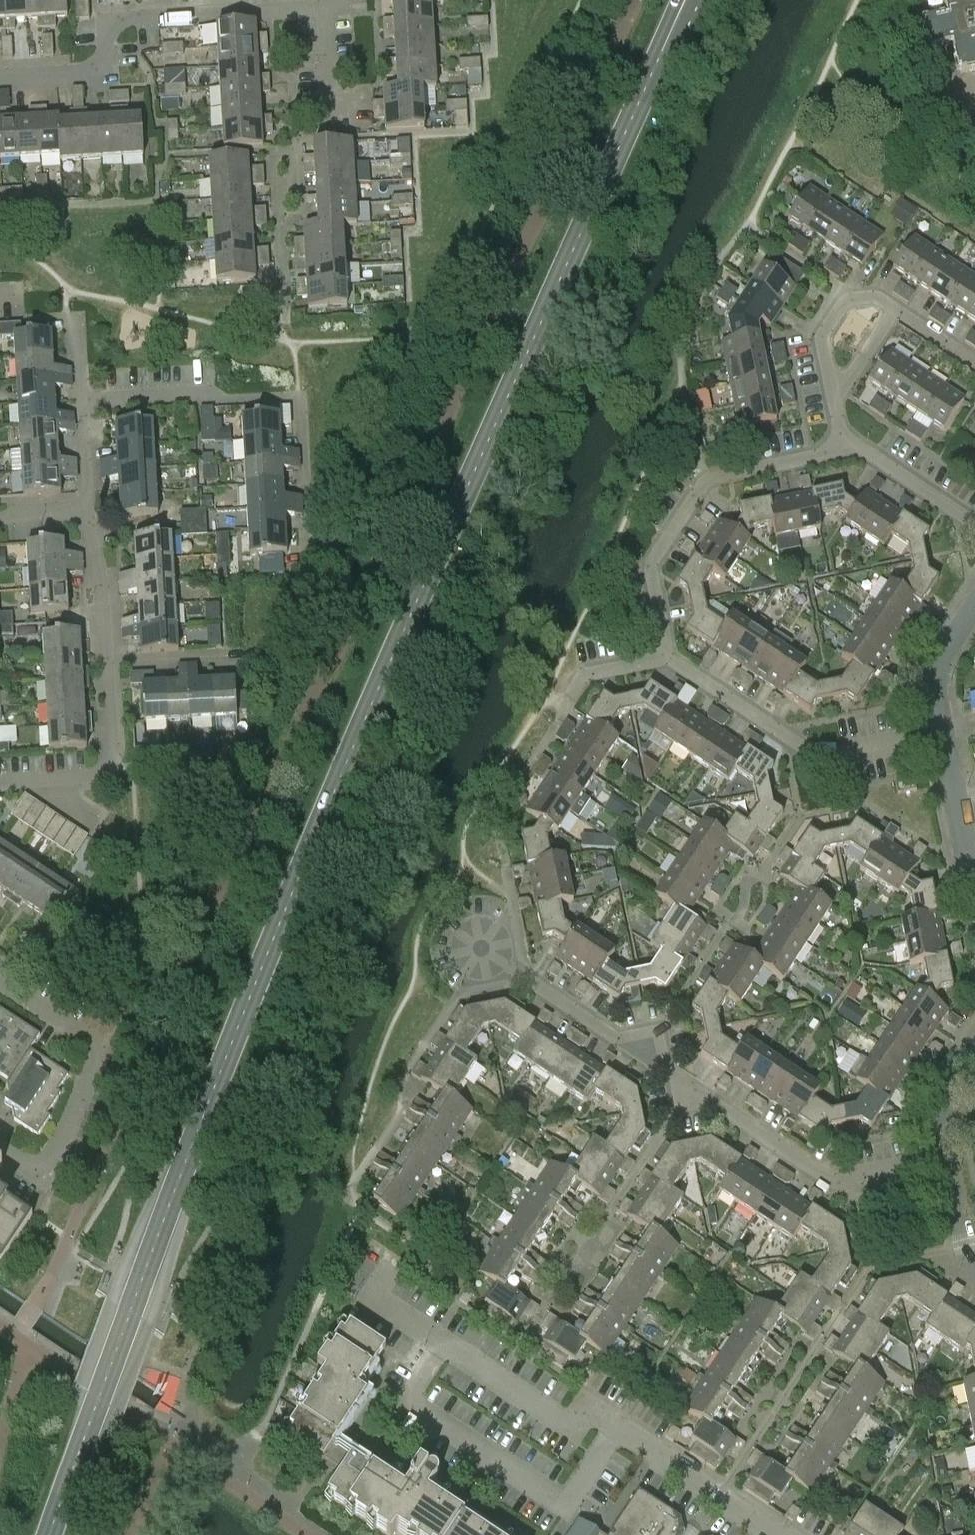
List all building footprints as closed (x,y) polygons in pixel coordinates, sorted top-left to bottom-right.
[(6,33),(16,32),(15,21),(26,20),(25,0),(5,0),(6,33)] [(26,20),(38,19),(39,31),(47,30),(45,0),(25,0),(26,20)] [(47,30),(56,30),(56,18),(67,18),(66,0),(45,0),(47,30)] [(76,21),(90,20),(89,0),(75,0),(76,21)] [(430,0),(393,0),(393,9),(431,7),(430,0)] [(946,16),(921,21),(922,25),(918,26),(923,48),(926,47),(927,51),(952,46),(957,71),(960,70),(961,74),(974,71),(974,0),(942,0),(946,16)] [(431,7),(393,9),(394,21),(383,22),(383,30),(432,27),(431,7)] [(478,30),(488,29),(488,18),(477,19),(478,30)] [(467,30),(478,30),(477,19),(467,19),(467,30)] [(257,37),(256,24),(217,26),(218,48),(267,45),(267,36),(257,37)] [(433,48),(432,27),(383,30),(383,39),(395,38),(396,50),(433,48)] [(42,37),(42,47),(53,46),(53,36),(42,37)] [(1,39),(2,49),(12,49),(12,38),(1,39)] [(173,45),(173,55),(184,55),(183,44),(173,45)] [(173,55),(173,45),(162,45),(163,56),(173,55)] [(268,54),(267,45),(218,48),(219,68),(258,66),(257,54),(268,54)] [(54,57),(53,46),(42,47),(43,58),(54,57)] [(433,48),(396,50),(396,62),(385,63),(385,71),(434,68),(433,48)] [(13,59),(12,49),(2,49),(2,60),(13,59)] [(470,71),(480,70),(480,59),(469,60),(470,71)] [(459,71),(470,71),(469,60),(459,61),(459,71)] [(258,87),(270,86),(270,77),(259,77),(258,66),(219,68),(221,89),(258,87)] [(436,89),(434,68),(385,71),(386,80),(397,80),(398,90),(398,91),(421,90),(436,89)] [(185,85),(175,86),(176,96),(186,95),(185,85)] [(176,96),(175,86),(165,86),(165,97),(176,96)] [(271,95),(270,86),(258,87),(221,89),(222,109),(261,107),(260,95),(271,95)] [(83,99),(83,88),(72,89),(73,99),(83,99)] [(423,109),(421,90),(398,91),(398,90),(383,91),(384,104),(373,104),(374,112),(423,109)] [(118,93),(119,104),(129,103),(129,92),(118,93)] [(109,105),(119,104),(118,93),(108,94),(109,105)] [(84,109),(83,99),(73,99),(73,110),(84,109)] [(178,99),(161,100),(161,110),(178,109),(178,99)] [(456,112),(467,112),(467,101),(455,102),(456,112)] [(455,112),(456,112),(455,102),(446,102),(446,113),(455,112)] [(223,130),(272,127),(272,118),(261,118),(261,107),(222,109),(223,130)] [(29,120),(18,121),(20,159),(41,158),(38,109),(29,110),(29,120)] [(60,156),(58,124),(58,119),(47,119),(47,109),(38,109),(41,158),(60,157),(60,156)] [(101,159),(122,158),(119,109),(110,110),(111,121),(99,121),(101,159)] [(119,109),(122,158),(143,157),(141,119),(128,119),(128,109),(119,109)] [(385,121),(386,133),(424,130),(423,109),(374,112),(374,121),(385,121)] [(20,159),(18,121),(6,121),(6,111),(0,111),(0,160),(20,159)] [(60,162),(80,161),(77,111),(70,112),(70,123),(58,124),(60,156),(60,157),(60,162)] [(80,161),(101,159),(99,121),(87,122),(87,111),(77,111),(80,161)] [(456,112),(455,112),(456,129),(468,129),(467,112),(456,112)] [(167,122),(167,133),(178,132),(177,121),(167,122)] [(273,135),(272,127),(223,130),(225,151),(263,148),(262,136),(273,135)] [(179,142),(178,132),(167,133),(168,143),(179,142)] [(352,144),(313,146),(314,158),(304,158),(304,168),(354,165),(352,144)] [(410,155),(400,156),(401,166),(411,166),(410,155)] [(401,166),(400,156),(389,156),(390,167),(401,166)] [(210,159),(211,180),(264,177),(264,166),(249,167),(248,157),(210,159)] [(355,185),(354,165),(304,168),(305,177),(315,176),(315,187),(355,185)] [(410,171),(401,171),(402,181),(410,180),(410,171)] [(37,188),(48,187),(47,177),(36,177),(37,188)] [(211,180),(212,200),(251,198),(250,186),(265,185),(264,177),(211,180)] [(316,199),(306,199),(307,208),(356,206),(355,185),(315,187),(316,199)] [(37,198),(48,198),(48,187),(37,188),(37,198)] [(807,232),(828,201),(809,188),(788,220),(807,232)] [(2,200),(13,200),(12,189),(2,190),(2,200)] [(796,198),(788,192),(781,203),(789,208),(796,198)] [(402,196),(392,197),(392,208),(403,207),(402,196)] [(413,196),(402,196),(403,207),(414,207),(413,196)] [(212,200),(213,221),(267,218),(266,208),(251,208),(251,198),(212,200)] [(825,244),(846,213),(828,201),(807,232),(825,244)] [(917,210),(907,203),(896,220),(906,226),(917,210)] [(356,206),(307,208),(307,217),(317,216),(318,226),(318,227),(343,226),(343,227),(357,227),(357,226),(370,225),(369,206),(356,206)] [(846,213),(825,244),(843,256),(864,225),(846,213)] [(213,221),(214,241),(253,239),(252,228),(267,227),(267,218),(213,221)] [(864,225),(843,256),(862,269),(883,238),(864,225)] [(318,226),(307,227),(304,227),(305,240),(294,240),(295,249),(344,246),(343,227),(343,226),(318,227),(318,226)] [(390,244),(401,243),(400,232),(390,233),(390,244)] [(795,251),(802,240),(794,235),(787,246),(795,251)] [(912,282),(933,250),(914,238),(893,269),(912,282)] [(214,241),(216,261),(269,258),(268,249),(253,249),(253,239),(214,241)] [(809,245),(802,240),(795,251),(802,256),(809,245)] [(401,253),(401,243),(390,244),(391,254),(401,253)] [(172,244),(164,245),(164,253),(173,252),(172,244)] [(345,266),(344,246),(295,249),(295,258),(306,258),(307,269),(345,266)] [(933,250),(912,282),(930,293),(951,262),(933,250)] [(744,258),(736,252),(735,251),(727,263),(728,263),(737,269),(744,258)] [(775,256),(767,269),(764,267),(751,286),(783,307),(795,288),(804,275),(775,256)] [(269,267),(269,258),(216,261),(217,283),(255,280),(254,268),(269,267)] [(831,259),(823,269),(831,274),(838,263),(831,259)] [(951,262),(930,293),(948,305),(969,274),(951,262)] [(838,263),(831,274),(839,279),(846,269),(838,263)] [(297,281),(297,290),(346,287),(345,266),(307,269),(307,281),(297,281)] [(974,304),(974,278),(969,274),(948,305),(966,317),(974,304)] [(393,289),(404,289),(403,278),(393,279),(393,289)] [(165,286),(166,290),(175,289),(174,279),(165,279),(165,286)] [(383,290),(393,289),(393,279),(382,279),(383,290)] [(721,292),(732,300),(738,292),(726,284),(721,292)] [(900,300),(907,289),(899,284),(892,295),(900,300)] [(783,307),(751,286),(739,304),(762,319),(762,321),(770,326),(783,307)] [(348,308),(346,287),(297,290),(298,299),(308,298),(309,310),(348,308)] [(915,294),(907,289),(900,300),(907,305),(915,294)] [(728,307),(732,300),(721,292),(716,299),(728,307)] [(728,322),(732,341),(732,342),(759,336),(757,327),(762,321),(762,319),(739,304),(728,322)] [(966,317),(974,323),(974,304),(966,317)] [(936,324),(943,313),(935,308),(928,319),(936,324)] [(951,318),(943,313),(936,324),(943,329),(951,318)] [(0,325),(0,339),(14,338),(14,336),(21,335),(21,324),(0,325)] [(964,343),(972,348),(974,343),(974,334),(971,332),(964,343)] [(15,359),(53,357),(52,333),(21,335),(14,336),(14,338),(15,359)] [(722,343),(726,365),(763,357),(759,336),(732,342),(732,341),(722,343)] [(908,345),(915,349),(920,342),(913,338),(908,345)] [(770,347),(772,356),(785,353),(783,344),(770,347)] [(888,395),(909,364),(890,351),(869,383),(888,395)] [(787,362),(785,353),(772,356),(774,365),(787,362)] [(17,382),(71,379),(71,370),(54,371),(53,357),(15,359),(17,382)] [(731,386),(767,379),(763,357),(726,365),(731,386)] [(909,364),(888,395),(906,407),(927,376),(909,364)] [(927,376),(906,407),(924,419),(945,388),(927,376)] [(71,379),(17,382),(18,405),(56,403),(55,389),(72,388),(71,379)] [(731,386),(735,407),(772,400),(767,379),(731,386)] [(794,395),(792,386),(779,389),(781,398),(794,395)] [(945,388),(924,419),(943,432),(964,400),(945,388)] [(796,404),(794,395),(781,398),(782,407),(796,404)] [(709,396),(696,399),(698,413),(712,410),(709,396)] [(876,413),(884,402),(876,397),(869,408),(876,413)] [(772,400),(735,407),(739,430),(752,427),(776,422),(772,400)] [(891,407),(884,402),(876,413),(884,418),(891,407)] [(19,428),(74,425),(73,415),(56,416),(56,403),(18,405),(19,428)] [(253,417),(263,416),(263,407),(252,407),(253,417)] [(215,443),(213,408),(200,409),(202,443),(215,443)] [(243,441),(280,439),(279,415),(263,416),(253,417),(242,417),(243,441)] [(912,437),(920,426),(912,421),(905,432),(912,437)] [(117,448),(154,446),(153,422),(115,424),(117,448)] [(21,451),(58,449),(57,435),(75,434),(74,425),(19,428),(21,451)] [(927,431),(920,426),(912,437),(920,443),(927,431)] [(739,430),(736,430),(739,441),(754,438),(752,427),(739,430)] [(244,464),(299,461),(299,451),(281,452),(280,439),(243,441),(244,464)] [(118,462),(106,462),(100,463),(101,472),(155,469),(154,446),(117,448),(118,462)] [(22,473),(77,470),(76,460),(59,461),(58,449),(21,451),(22,473)] [(202,457),(203,467),(212,466),(212,457),(202,457)] [(246,487),(283,485),(282,471),(300,470),(299,461),(244,464),(246,487)] [(203,480),(218,479),(217,466),(212,466),(203,467),(203,480)] [(155,469),(101,472),(101,482),(118,481),(119,493),(157,491),(155,469)] [(60,481),(72,480),(77,480),(77,470),(22,473),(23,497),(61,495),(60,481)] [(883,487),(888,480),(879,474),(873,484),(879,488),(883,487)] [(811,489),(809,477),(798,479),(800,488),(804,490),(811,489)] [(189,490),(198,490),(197,481),(189,481),(189,490)] [(778,493),(776,484),(766,486),(768,498),(776,496),(778,493)] [(247,510),(302,506),(301,497),(284,498),(283,485),(246,487),(247,510)] [(838,513),(848,519),(849,520),(857,508),(856,507),(844,499),(842,487),(812,494),(816,517),(817,517),(838,513)] [(157,491),(119,493),(121,518),(158,516),(157,491)] [(849,520),(848,519),(845,523),(864,536),(885,505),(866,492),(856,507),(857,508),(849,520)] [(820,530),(817,517),(816,517),(812,494),(790,498),(798,535),(820,530)] [(912,503),(904,497),(899,505),(899,509),(906,513),(912,503)] [(211,498),(201,498),(201,510),(212,509),(211,498)] [(775,539),(798,535),(790,498),(769,502),(774,525),(773,526),(775,539)] [(752,530),(773,526),(774,525),(769,502),(739,508),(741,520),(734,532),(733,533),(745,541),(746,540),(752,530)] [(903,517),(885,505),(864,536),(883,548),(891,537),(890,536),(903,517)] [(285,516),(297,515),(302,515),(302,506),(247,510),(248,532),(286,530),(285,516)] [(181,525),(206,523),(206,510),(180,512),(181,525)] [(714,519),(704,513),(699,522),(706,527),(711,526),(714,519)] [(908,549),(910,562),(925,559),(922,544),(929,534),(903,517),(890,536),(891,537),(908,549)] [(750,542),(746,540),(745,541),(733,533),(734,532),(718,522),(706,541),(737,561),(750,542)] [(207,536),(206,523),(181,525),(182,537),(207,536)] [(286,530),(248,532),(249,556),(258,555),(274,554),(287,554),(286,530)] [(136,561),(173,559),(171,537),(134,539),(136,561)] [(694,545),(686,540),(680,550),(690,556),(695,550),(694,545)] [(724,580),(737,561),(706,541),(694,559),(714,572),(713,573),(724,580)] [(28,568),(83,565),(82,556),(66,557),(65,543),(27,545),(28,568)] [(274,554),(258,555),(260,576),(276,576),(274,554)] [(174,582),(173,559),(136,561),(136,575),(119,576),(120,585),(174,582)] [(677,584),(682,588),(687,591),(690,606),(704,603),(702,590),(713,573),(714,572),(694,559),(677,584)] [(910,562),(913,574),(902,591),(901,592),(921,605),(938,580),(934,577),(928,574),(925,559),(910,562)] [(217,565),(218,580),(227,579),(226,564),(217,565)] [(84,575),(83,565),(28,568),(29,591),(67,589),(67,576),(84,575)] [(772,586),(758,576),(748,592),(772,586)] [(175,606),(174,582),(120,585),(120,596),(138,595),(138,608),(175,606)] [(878,603),(909,624),(921,605),(901,592),(902,591),(891,584),(878,603)] [(67,589),(29,591),(31,615),(69,613),(67,589)] [(686,631),(711,647),(724,627),(707,616),(704,603),(690,606),(693,621),(689,626),(686,631)] [(897,642),(909,624),(878,603),(866,621),(897,642)] [(122,631),(177,628),(175,606),(138,608),(139,621),(122,622),(122,631)] [(925,608),(921,614),(922,618),(929,623),(935,614),(925,608)] [(13,626),(13,613),(0,614),(0,627),(13,626)] [(724,627),(711,647),(730,660),(750,629),(731,616),(724,627)] [(885,660),(897,642),(866,621),(854,639),(885,660)] [(0,627),(0,640),(14,639),(13,626),(0,627)] [(178,652),(177,628),(122,631),(123,641),(140,640),(141,654),(178,652)] [(750,629),(730,660),(748,672),(769,641),(750,629)] [(80,633),(43,635),(44,659),(81,656),(80,633)] [(769,641),(748,672),(766,684),(787,652),(792,644),(775,633),(769,641)] [(901,644),(911,651),(916,642),(909,637),(905,638),(901,644)] [(841,658),(853,665),(873,678),(885,660),(854,639),(841,658)] [(911,651),(901,644),(897,650),(898,654),(905,659),(911,651)] [(709,651),(703,661),(712,667),(717,659),(716,655),(709,651)] [(787,652),(766,684),(785,696),(798,676),(806,665),(787,652)] [(45,682),(89,679),(88,670),(82,670),(81,656),(44,659),(45,682)] [(841,683),(828,685),(831,700),(846,697),(856,703),(873,678),(853,665),(841,683)] [(168,721),(191,720),(187,666),(177,667),(178,684),(166,684),(168,721)] [(191,720),(214,719),(212,682),(197,683),(196,666),(187,666),(191,720)] [(731,679),(739,685),(746,675),(739,671),(735,672),(731,679)] [(881,674),(877,680),(887,687),(892,678),(885,673),(881,674)] [(752,679),(746,675),(739,685),(747,691),(753,683),(752,679)] [(798,676),(785,696),(810,713),(816,703),(831,700),(828,685),(816,688),(798,676)] [(46,705),(84,702),(83,690),(89,689),(89,679),(45,682),(46,705)] [(212,682),(214,719),(237,717),(235,680),(212,682)] [(144,723),(168,721),(166,684),(142,686),(144,723)] [(643,696),(628,699),(631,713),(644,710),(661,722),(674,702),(650,686),(643,696)] [(688,702),(693,694),(684,689),(678,698),(684,703),(688,702)] [(587,720),(607,733),(618,716),(631,713),(628,699),(613,702),(603,695),(587,720)] [(771,696),(766,703),(775,709),(782,699),(775,695),(771,696)] [(654,733),(673,746),(693,715),(684,708),(688,702),(684,703),(678,698),(675,703),(674,702),(661,722),(654,733)] [(48,727),(91,725),(91,715),(85,715),(84,702),(46,705),(48,727)] [(708,719),(714,723),(721,713),(712,707),(707,715),(708,719)] [(729,718),(721,713),(714,723),(719,726),(724,726),(729,718)] [(691,758),(711,727),(693,715),(673,746),(691,758)] [(587,720),(574,739),(606,760),(618,741),(607,733),(587,720)] [(561,730),(571,736),(575,729),(575,726),(567,721),(561,730)] [(49,751),(86,749),(85,735),(92,735),(91,725),(48,727),(49,751)] [(14,742),(14,727),(0,727),(0,743),(14,742)] [(709,770),(729,739),(711,727),(691,758),(709,770)] [(567,742),(571,736),(561,730),(555,738),(563,743),(567,742)] [(750,746),(757,737),(748,731),(743,738),(744,743),(750,746)] [(750,746),(747,751),(748,751),(754,755),(763,741),(757,737),(750,746)] [(606,760),(574,739),(562,757),(594,777),(606,760)] [(728,782),(735,771),(748,751),(747,751),(729,739),(709,770),(728,782)] [(239,744),(240,759),(250,758),(249,743),(239,744)] [(0,745),(0,754),(9,753),(9,744),(0,745)] [(144,749),(135,749),(135,764),(145,763),(144,749)] [(748,751),(735,771),(752,783),(755,795),(769,793),(766,778),(773,768),(754,755),(748,751)] [(643,756),(642,756),(647,781),(649,782),(659,766),(643,756)] [(550,762),(543,757),(537,766),(547,772),(551,766),(550,762)] [(594,777),(562,757),(550,775),(582,795),(594,777)] [(547,772),(537,766),(531,774),(538,779),(543,778),(547,772)] [(550,775),(538,793),(570,813),(577,818),(579,819),(591,801),(582,795),(550,775)] [(914,779),(896,783),(898,794),(916,790),(914,779)] [(519,793),(513,802),(523,808),(527,802),(526,798),(519,793)] [(570,813),(538,793),(526,812),(541,822),(553,830),(557,832),(570,813)] [(758,808),(746,825),(767,839),(768,837),(783,814),(773,808),(769,793),(755,795),(758,808)] [(660,794),(648,811),(659,818),(670,800),(660,794)] [(35,802),(25,795),(11,817),(21,824),(35,802)] [(705,802),(693,795),(686,805),(705,802)] [(35,802),(21,824),(32,830),(46,809),(35,802)] [(627,805),(618,818),(628,824),(636,811),(627,805)] [(46,809),(32,830),(42,837),(56,816),(46,809)] [(647,836),(657,820),(646,814),(636,830),(647,836)] [(56,816),(42,837),(53,844),(67,823),(56,816)] [(734,846),(738,849),(747,855),(753,859),(759,849),(767,855),(776,843),(768,837),(767,839),(746,825),(735,818),(723,836),(722,837),(735,845),(734,846)] [(553,830),(541,822),(533,833),(521,836),(527,865),(551,860),(547,839),(553,830)] [(67,823),(53,844),(63,851),(77,830),(67,823)] [(704,823),(691,842),(722,863),(728,855),(735,858),(734,854),(738,849),(734,846),(735,845),(722,837),(723,836),(704,823)] [(836,835),(834,835),(837,850),(839,849),(850,847),(867,859),(868,859),(881,839),(874,835),(856,823),(849,832),(836,835)] [(882,823),(874,835),(881,839),(884,835),(889,827),(882,823)] [(894,839),(899,831),(890,826),(889,827),(884,835),(890,840),(894,839)] [(74,858),(88,837),(77,830),(63,851),(74,858)] [(809,832),(794,855),(793,857),(813,870),(824,853),(837,850),(834,835),(819,839),(809,832)] [(878,883),(899,851),(881,839),(868,859),(867,859),(860,870),(878,883)] [(679,860),(711,881),(722,863),(691,842),(679,860)] [(926,850),(918,844),(913,852),(914,856),(920,860),(926,850)] [(0,845),(0,879),(15,855),(0,845)] [(735,858),(743,862),(747,855),(738,849),(734,854),(735,858)] [(793,857),(794,855),(786,850),(778,861),(786,867),(779,876),(785,880),(795,887),(799,889),(799,888),(812,896),(812,895),(824,877),(813,870),(793,857)] [(918,864),(899,851),(878,883),(898,895),(900,891),(899,891),(907,879),(908,879),(918,864)] [(15,855),(0,879),(0,889),(6,893),(3,898),(11,904),(34,868),(15,855)] [(564,857),(551,860),(527,865),(532,887),(569,880),(564,857)] [(667,878),(699,899),(711,881),(679,860),(667,878)] [(511,868),(514,879),(522,877),(525,874),(524,866),(511,868)] [(54,880),(34,868),(11,904),(19,909),(23,904),(33,911),(54,880)] [(724,890),(730,881),(723,876),(718,877),(714,883),(724,890)] [(699,899),(667,878),(655,897),(674,910),(674,909),(687,917),(687,916),(699,899)] [(629,879),(620,881),(622,894),(632,892),(629,879)] [(910,898),(914,918),(914,919),(938,915),(932,885),(920,887),(908,879),(907,879),(899,891),(900,891),(910,898)] [(73,893),(54,880),(33,911),(53,924),(73,893)] [(569,880),(532,887),(536,910),(560,905),(573,902),(569,880)] [(795,887),(785,880),(780,888),(787,893),(791,892),(795,887)] [(718,898),(724,890),(714,883),(710,890),(711,894),(718,898)] [(831,908),(812,895),(812,896),(799,888),(799,889),(787,906),(818,927),(831,908)] [(518,901),(520,912),(532,909),(530,902),(527,899),(518,901)] [(560,905),(536,910),(542,939),(554,936),(566,944),(574,932),(564,925),(560,905)] [(762,915),(772,922),(776,915),(775,911),(768,906),(762,915)] [(818,927),(787,906),(775,924),(807,945),(818,927)] [(662,927),(694,948),(700,939),(708,944),(716,932),(707,926),(705,928),(701,925),(691,919),(687,916),(687,917),(674,909),(674,910),(662,927)] [(947,923),(956,921),(954,911),(942,914),(944,921),(947,923)] [(691,919),(701,925),(706,918),(699,913),(695,913),(691,919)] [(762,915),(756,923),(763,928),(768,928),(772,922),(762,915)] [(905,943),(942,936),(938,915),(914,919),(914,918),(901,921),(905,943)] [(807,945),(775,924),(763,942),(795,963),(807,945)] [(682,966),(680,968),(688,974),(697,962),(688,956),(694,948),(662,927),(650,946),(661,953),(662,952),(682,966)] [(576,928),(574,932),(566,944),(556,959),(575,972),(595,940),(576,928)] [(946,957),(942,936),(905,943),(910,966),(923,963),(923,962),(946,957)] [(748,957),(738,950),(734,947),(735,945),(726,939),(718,951),(726,957),(720,965),(752,986),(763,969),(764,968),(751,960),(752,959),(748,957)] [(595,940),(575,972),(594,984),(607,964),(614,953),(595,940)] [(782,982),(795,963),(763,942),(752,959),(751,960),(764,968),(763,969),(782,982)] [(751,947),(744,943),(738,950),(748,957),(752,951),(751,947)] [(951,956),(962,954),(960,944),(952,945),(949,949),(951,956)] [(650,971),(637,973),(640,988),(655,985),(665,991),(680,968),(682,966),(662,952),(661,953),(650,971)] [(927,983),(921,993),(933,1001),(941,990),(953,987),(946,957),(923,962),(923,963),(927,983)] [(560,967),(554,963),(547,973),(556,979),(561,971),(560,967)] [(625,991),(640,988),(637,973),(624,976),(607,964),(594,984),(618,1001),(625,991)] [(706,968),(698,981),(707,986),(708,984),(728,998),(739,1005),(752,986),(720,965),(715,974),(706,968)] [(580,984),(575,991),(584,997),(590,987),(584,983),(580,984)] [(708,984),(707,986),(691,1009),(701,1016),(704,1031),(719,1028),(716,1015),(728,998),(708,984)] [(933,1001),(921,993),(917,991),(904,1010),(936,1031),(948,1012),(933,1001)] [(504,1004),(485,1008),(488,1028),(494,1027),(509,1036),(520,1044),(521,1044),(534,1024),(521,1016),(525,1009),(508,998),(504,1004)] [(847,1002),(838,1015),(850,1022),(858,1009),(847,1002)] [(465,1056),(466,1055),(483,1029),(488,1028),(485,1008),(465,1012),(459,1008),(448,1025),(454,1029),(447,1040),(445,1043),(465,1056)] [(543,1010),(537,1020),(543,1025),(547,1024),(552,1016),(543,1010)] [(904,1010),(892,1028),(924,1048),(936,1031),(904,1010)] [(961,1021),(952,1015),(947,1021),(948,1025),(955,1030),(961,1021)] [(9,1081),(30,1050),(35,1043),(22,1034),(23,1030),(22,1026),(19,1022),(15,1021),(11,1022),(7,1025),(0,1020),(0,1075),(9,1081)] [(814,1020),(808,1027),(814,1031),(819,1024),(814,1020)] [(520,1044),(513,1055),(532,1068),(553,1036),(534,1024),(521,1044),(520,1044)] [(719,1028),(704,1031),(707,1045),(701,1055),(726,1072),(739,1052),(721,1040),(719,1028)] [(880,1046),(912,1066),(924,1048),(892,1028),(880,1046)] [(571,1029),(566,1036),(567,1040),(573,1045),(579,1034),(571,1029)] [(439,1034),(431,1047),(439,1052),(433,1061),(465,1081),(477,1063),(466,1055),(465,1056),(445,1043),(447,1040),(439,1034)] [(579,1034),(573,1045),(579,1049),(583,1048),(588,1040),(579,1034)] [(553,1036),(532,1068),(550,1080),(570,1048),(553,1036)] [(746,1041),(739,1052),(726,1072),(745,1084),(765,1053),(746,1041)] [(927,1051),(937,1057),(943,1049),(935,1044),(931,1045),(927,1051)] [(880,1046),(868,1064),(900,1084),(912,1066),(880,1046)] [(570,1048),(550,1080),(568,1092),(588,1060),(570,1048)] [(53,1065),(30,1050),(9,1081),(7,1084),(9,1096),(5,1104),(12,1108),(14,1121),(38,1136),(40,1133),(50,1117),(47,1115),(61,1094),(57,1092),(68,1075),(53,1065)] [(846,1051),(837,1069),(847,1074),(856,1056),(846,1051)] [(937,1057),(927,1051),(923,1057),(924,1061),(931,1066),(937,1057)] [(607,1053),(602,1060),(603,1064),(609,1068),(615,1059),(607,1053)] [(765,1053),(745,1084),(762,1096),(783,1065),(765,1053)] [(860,1058),(848,1077),(856,1083),(867,1090),(887,1103),(900,1084),(868,1064),(860,1058)] [(588,1060),(568,1092),(587,1104),(594,1093),(594,1092),(607,1072),(588,1060)] [(419,1064),(411,1076),(421,1082),(422,1080),(427,1084),(440,1092),(441,1091),(453,1099),(453,1098),(465,1081),(433,1061),(428,1069),(419,1064)] [(783,1065),(762,1096),(780,1108),(801,1077),(783,1065)] [(594,1092),(594,1093),(620,1110),(621,1115),(641,1112),(637,1092),(641,1086),(624,1075),(620,1081),(607,1072),(594,1092)] [(717,1086),(726,1092),(731,1084),(730,1080),(724,1076),(717,1086)] [(801,1077),(780,1108),(799,1121),(813,1101),(820,1090),(801,1077)] [(903,1087),(913,1093),(919,1085),(911,1080),(908,1081),(903,1087)] [(913,1093),(903,1087),(899,1093),(900,1097),(907,1102),(913,1093)] [(856,1108),(843,1110),(845,1124),(861,1121),(871,1128),(887,1103),(867,1090),(856,1108)] [(417,1100),(412,1108),(425,1117),(423,1119),(460,1143),(462,1139),(456,1136),(472,1111),(453,1098),(453,1099),(441,1091),(440,1092),(433,1102),(438,1106),(434,1111),(417,1100)] [(531,1105),(514,1094),(508,1104),(525,1115),(531,1105)] [(753,1110),(760,1100),(754,1096),(750,1096),(745,1104),(753,1110)] [(760,1100),(753,1110),(762,1116),(767,1108),(766,1104),(760,1100)] [(843,1110),(830,1113),(813,1101),(799,1121),(824,1137),(831,1127),(845,1124),(843,1110)] [(409,1112),(404,1120),(421,1131),(417,1137),(412,1134),(405,1145),(436,1166),(452,1142),(457,1146),(460,1143),(423,1119),(422,1120),(409,1112)] [(641,1112),(621,1115),(622,1121),(605,1147),(605,1148),(625,1161),(626,1159),(633,1148),(639,1152),(651,1135),(645,1131),(641,1112)] [(789,1134),(796,1124),(790,1120),(786,1120),(781,1128),(789,1134)] [(691,1145),(695,1164),(700,1163),(726,1180),(727,1181),(740,1161),(727,1152),(731,1146),(714,1135),(710,1141),(691,1145)] [(605,1148),(605,1147),(594,1140),(581,1159),(613,1179),(618,1171),(627,1177),(635,1164),(626,1159),(625,1161),(605,1148)] [(381,1154),(376,1163),(388,1171),(387,1173),(424,1197),(426,1193),(420,1190),(436,1166),(405,1145),(397,1156),(402,1160),(398,1166),(381,1154)] [(689,1165),(695,1164),(691,1145),(671,1149),(665,1145),(654,1162),(660,1166),(653,1177),(651,1179),(671,1192),(672,1191),(689,1165)] [(749,1147),(743,1157),(749,1161),(753,1160),(758,1153),(749,1147)] [(570,1176),(582,1184),(581,1186),(599,1198),(598,1200),(607,1206),(615,1193),(612,1191),(610,1193),(608,1194),(605,1192),(613,1179),(581,1159),(570,1176)] [(719,1192),(738,1204),(758,1173),(740,1161),(727,1181),(726,1180),(719,1192)] [(529,1184),(527,1187),(563,1211),(564,1210),(577,1218),(582,1210),(566,1198),(569,1193),(574,1196),(581,1186),(582,1184),(570,1176),(551,1163),(535,1188),(529,1184)] [(779,1181),(786,1171),(777,1165),(772,1173),(773,1177),(779,1181)] [(376,1188),(368,1200),(399,1221),(416,1196),(422,1200),(424,1197),(387,1173),(386,1174),(373,1166),(368,1174),(385,1185),(381,1191),(376,1188)] [(645,1189),(639,1197),(671,1218),(683,1199),(672,1191),(671,1192),(651,1179),(653,1177),(645,1171),(637,1183),(645,1189)] [(794,1177),(786,1171),(779,1181),(785,1185),(789,1185),(794,1177)] [(758,1173),(738,1204),(756,1216),(776,1185),(758,1173)] [(756,1216),(774,1228),(794,1197),(776,1185),(756,1216)] [(530,1194),(515,1218),(546,1239),(553,1227),(548,1224),(552,1218),(569,1230),(575,1221),(562,1213),(563,1211),(527,1187),(525,1191),(530,1194)] [(809,1201),(816,1206),(822,1195),(813,1189),(808,1197),(809,1201)] [(625,1200),(617,1212),(626,1218),(628,1217),(632,1220),(646,1228),(646,1227),(659,1236),(659,1235),(671,1218),(639,1197),(631,1210),(628,1207),(627,1205),(629,1203),(625,1200)] [(794,1197),(774,1228),(793,1241),(800,1229),(799,1229),(813,1209),(794,1197)] [(0,1264),(1,1264),(32,1217),(20,1209),(16,1214),(0,1203),(0,1264)] [(709,1207),(706,1211),(709,1225),(716,1224),(714,1207),(709,1207)] [(826,1247),(827,1252),(847,1248),(843,1229),(847,1223),(830,1212),(826,1218),(813,1209),(799,1229),(800,1229),(826,1247)] [(493,1238),(491,1241),(527,1265),(528,1264),(541,1272),(547,1264),(530,1252),(533,1247),(538,1250),(546,1239),(515,1218),(499,1242),(493,1238)] [(623,1237),(618,1245),(631,1253),(629,1255),(666,1279),(667,1276),(662,1272),(678,1248),(659,1235),(659,1236),(646,1227),(646,1228),(639,1239),(644,1242),(640,1248),(623,1237)] [(495,1248),(478,1273),(497,1286),(497,1285),(510,1293),(511,1292),(518,1281),(512,1278),(516,1272),(533,1284),(539,1276),(526,1267),(527,1265),(491,1241),(489,1244),(495,1248)] [(744,1253),(743,1246),(738,1243),(732,1251),(741,1257),(744,1253)] [(615,1248),(610,1257),(627,1268),(624,1274),(618,1270),(611,1282),(642,1302),(658,1279),(663,1282),(666,1279),(629,1255),(628,1257),(615,1248)] [(847,1248),(827,1252),(828,1258),(811,1284),(811,1285),(831,1298),(832,1295),(839,1285),(845,1289),(857,1272),(851,1268),(847,1248)] [(474,1271),(481,1260),(466,1250),(459,1260),(459,1261),(474,1271)] [(933,1318),(946,1298),(933,1289),(937,1283),(920,1272),(916,1278),(897,1282),(900,1301),(906,1300),(932,1317),(933,1318)] [(800,1276),(787,1295),(818,1316),(824,1308),(832,1313),(841,1301),(832,1295),(831,1298),(811,1285),(811,1284),(800,1276)] [(587,1291),(582,1299),(595,1308),(593,1309),(629,1333),(632,1330),(626,1326),(642,1302),(611,1282),(603,1293),(608,1296),(604,1302),(587,1291)] [(895,1302),(900,1301),(897,1282),(877,1285),(871,1282),(860,1298),(866,1302),(859,1313),(857,1315),(877,1329),(878,1328),(895,1302)] [(959,1298),(964,1290),(955,1284),(949,1294),(955,1298),(959,1298)] [(484,1317),(510,1334),(525,1311),(529,1313),(529,1315),(527,1318),(531,1321),(539,1308),(530,1302),(529,1304),(523,1300),(511,1292),(510,1293),(497,1285),(497,1286),(485,1304),(490,1307),(484,1317)] [(459,1301),(467,1306),(474,1295),(466,1290),(459,1301)] [(776,1312),(776,1313),(788,1321),(787,1322),(799,1330),(805,1334),(804,1336),(813,1342),(821,1330),(817,1328),(816,1330),(814,1331),(810,1328),(818,1316),(787,1295),(776,1312)] [(964,1310),(946,1298),(933,1318),(932,1317),(925,1328),(944,1341),(964,1310)] [(735,1321),(733,1324),(769,1348),(770,1346),(783,1355),(788,1346),(772,1335),(775,1329),(780,1333),(787,1322),(788,1321),(776,1313),(776,1312),(757,1300),(741,1325),(735,1321)] [(579,1303),(574,1311),(591,1322),(587,1328),(582,1324),(575,1335),(587,1344),(586,1345),(605,1357),(606,1357),(622,1333),(627,1336),(629,1333),(593,1309),(592,1311),(579,1303)] [(857,1315),(859,1313),(851,1308),(842,1320),(851,1325),(845,1334),(876,1354),(889,1335),(878,1328),(877,1329),(857,1315)] [(964,1310),(944,1341),(963,1354),(966,1348),(974,1334),(974,1317),(964,1310)] [(552,1329),(536,1352),(562,1370),(569,1359),(574,1363),(586,1345),(587,1344),(575,1335),(563,1327),(557,1323),(559,1321),(549,1315),(541,1327),(545,1330),(547,1327),(549,1327),(552,1329)] [(287,1438),(323,1461),(333,1447),(334,1445),(347,1454),(351,1457),(350,1459),(336,1479),(336,1480),(325,1496),(347,1511),(368,1525),(384,1534),(393,1534),(396,1530),(403,1534),(499,1534),(431,1490),(437,1480),(431,1477),(430,1470),(428,1471),(426,1472),(419,1467),(413,1477),(408,1475),(402,1484),(350,1449),(342,1443),(375,1395),(366,1389),(380,1368),(381,1366),(376,1363),(385,1349),(346,1323),(332,1344),(317,1366),(325,1372),(312,1392),(298,1413),(289,1427),(292,1429),(287,1438)] [(736,1331),(721,1355),(752,1375),(759,1364),(754,1361),(758,1355),(775,1366),(781,1358),(768,1349),(769,1348),(733,1324),(731,1327),(736,1331)] [(831,1337),(823,1349),(832,1355),(834,1353),(839,1357),(852,1365),(864,1372),(865,1371),(876,1354),(845,1334),(837,1346),(834,1344),(833,1342),(835,1339),(831,1337)] [(966,1348),(970,1351),(974,1374),(974,1334),(966,1348)] [(647,1368),(654,1357),(642,1349),(635,1361),(647,1368)] [(699,1375),(697,1378),(733,1402),(734,1400),(747,1409),(753,1400),(735,1389),(739,1383),(744,1387),(752,1375),(721,1355),(705,1379),(699,1375)] [(829,1373),(824,1382),(836,1390),(835,1392),(871,1416),(873,1413),(868,1409),(884,1384),(865,1371),(864,1372),(852,1365),(845,1376),(850,1379),(846,1385),(829,1373)] [(586,1370),(579,1380),(587,1386),(594,1375),(586,1370)] [(701,1385),(684,1410),(703,1422),(716,1430),(717,1428),(723,1418),(718,1415),(722,1409),(739,1420),(745,1412),(732,1404),(733,1402),(697,1378),(695,1381),(701,1385)] [(963,1384),(967,1406),(974,1405),(974,1381),(963,1384)] [(821,1385),(816,1393),(833,1405),(829,1410),(824,1407),(816,1418),(848,1439),(863,1415),(869,1419),(871,1416),(835,1392),(834,1394),(821,1385)] [(793,1427),(787,1436),(800,1445),(799,1446),(835,1470),(838,1467),(832,1463),(848,1439),(816,1418),(809,1430),(814,1434),(810,1439),(793,1427)] [(696,1444),(690,1454),(716,1471),(731,1448),(734,1450),(735,1452),(733,1455),(737,1457),(745,1445),(736,1439),(735,1440),(728,1436),(717,1428),(716,1430),(703,1422),(691,1440),(696,1444)] [(672,1427),(665,1438),(673,1443),(680,1432),(672,1427)] [(785,1439),(780,1447),(797,1459),(793,1464),(788,1461),(781,1471),(780,1473),(793,1481),(792,1482),(811,1494),(828,1469),(833,1473),(835,1470),(799,1446),(798,1448),(785,1439)] [(758,1465),(742,1489),(768,1506),(775,1496),(780,1500),(792,1482),(793,1481),(780,1473),(781,1471),(770,1464),(763,1459),(764,1458),(755,1452),(747,1464),(751,1466),(753,1464),(755,1463),(758,1465)] [(946,1476),(943,1460),(934,1461),(938,1478),(946,1476)] [(915,1475),(920,1479),(926,1471),(921,1467),(915,1475)] [(861,1492),(855,1488),(848,1497),(854,1501),(861,1492)] [(941,1490),(942,1498),(952,1496),(950,1488),(941,1490)] [(614,1534),(646,1534),(664,1508),(639,1491),(611,1533),(614,1534)] [(792,1506),(784,1517),(793,1522),(800,1511),(792,1506)] [(884,1519),(865,1506),(845,1534),(873,1534),(884,1519)] [(646,1534),(684,1534),(685,1533),(684,1532),(681,1519),(664,1508),(646,1534)] [(884,1519),(873,1534),(900,1534),(903,1532),(884,1519)] [(573,1534),(601,1534),(581,1522),(573,1534)]
